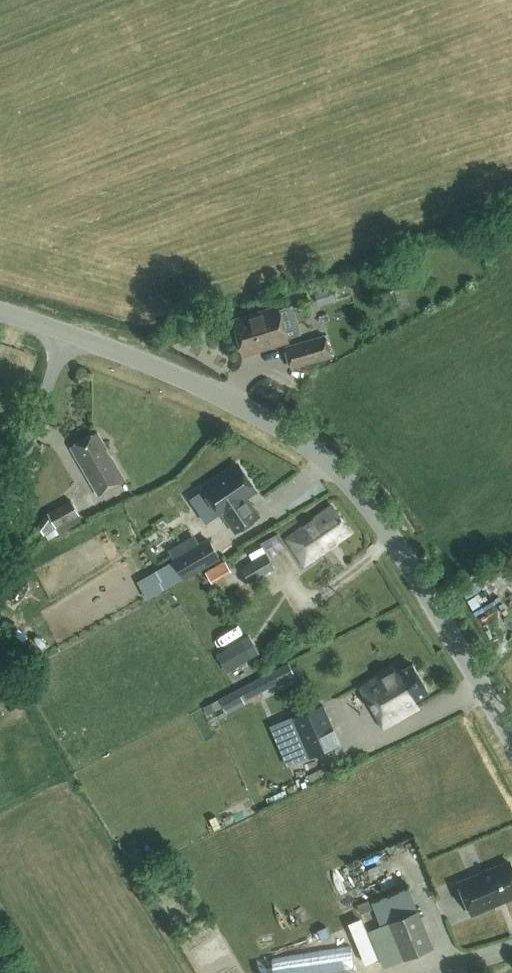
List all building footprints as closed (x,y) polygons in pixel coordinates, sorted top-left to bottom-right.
[(318,304),(336,298),(332,286),(314,292),(318,304)] [(243,352),(287,339),(278,307),(233,320),(243,352)] [(324,336),(286,347),(291,366),(329,355),(324,336)] [(126,480),(98,430),(71,445),(99,494),(126,480)] [(239,462),(203,486),(221,513),(223,511),(236,530),(259,515),(251,502),(248,505),(243,498),(257,489),(239,462)] [(44,533),(48,531),(51,538),(82,520),(79,514),(71,499),(48,512),(39,525),(44,533)] [(333,505),(287,538),(305,564),(351,531),(333,505)] [(275,567),(269,555),(285,546),(278,532),(261,541),(267,550),(242,566),(250,581),(275,567)] [(183,578),(220,557),(208,537),(172,557),(183,578)] [(212,582),(232,571),(226,559),(206,569),(212,582)] [(235,641),(216,653),(227,672),(246,660),(235,641)] [(382,727),(383,729),(408,714),(420,706),(416,700),(422,696),(430,691),(413,662),(399,670),(397,667),(389,672),(381,676),(379,672),(365,681),(357,686),(382,727)] [(243,700),(279,681),(272,669),(219,698),(226,712),(244,702),(243,700)] [(293,717),(299,733),(280,741),(289,764),(309,756),(340,742),(323,704),(293,717)] [(471,911),(511,895),(511,870),(509,863),(460,883),(471,911)] [(467,911),(456,877),(432,885),(444,919),(467,911)] [(419,910),(389,922),(367,930),(382,967),(405,960),(434,947),(419,910)] [(340,918),(356,958),(372,952),(356,912),(340,918)]
